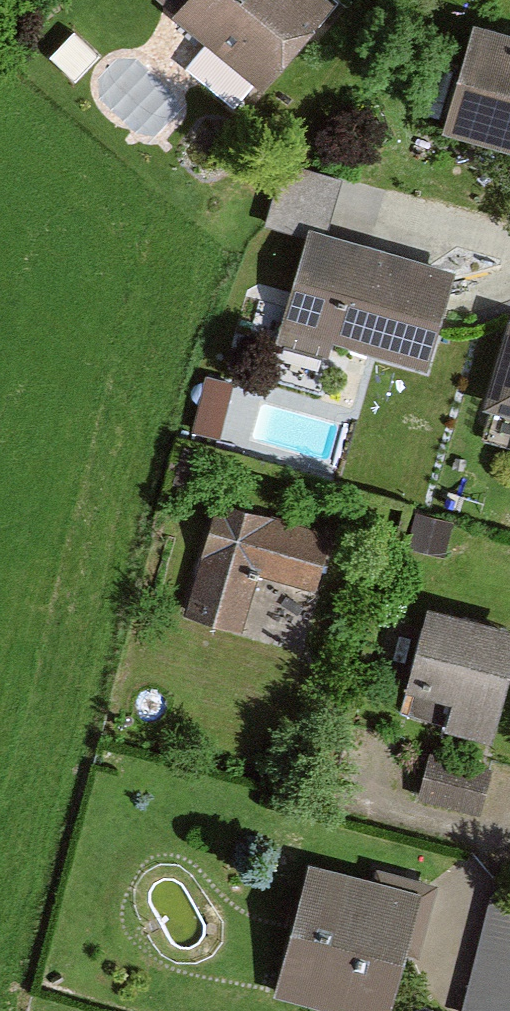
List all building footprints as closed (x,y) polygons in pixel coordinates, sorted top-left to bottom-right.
[(257,81),(325,0),(159,0),(257,81)] [(469,18),(437,122),(509,144),(509,31),(469,18)] [(452,262),(301,225),(276,322),(427,360),(452,262)] [(507,314),(482,406),(509,413),(509,315),(507,314)] [(206,361),(196,420),(225,426),(235,367),(206,361)] [(328,521),(207,490),(174,619),(237,635),(252,576),(311,591),(328,521)] [(421,605),(400,701),(492,721),(509,637),(509,624),(421,605)] [(488,765),(423,749),(412,794),(476,810),(488,765)] [(304,854),(269,992),(346,1010),(387,1010),(419,883),(304,854)] [(508,1010),(509,1010),(509,893),(493,889),(465,1000),(508,1010)]
